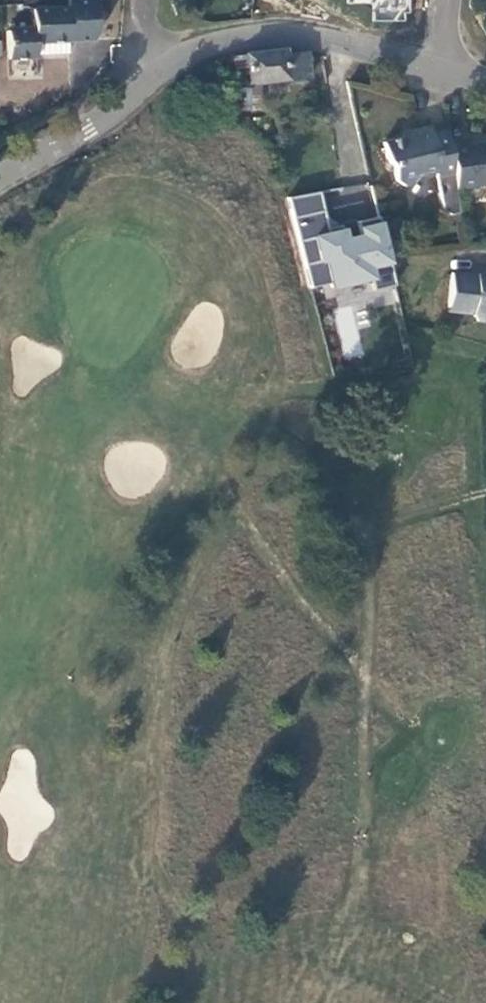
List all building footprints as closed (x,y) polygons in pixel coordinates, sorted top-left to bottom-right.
[(94,0),(67,0),(68,7),(31,9),(32,26),(6,28),(7,59),(34,58),(34,43),(37,42),(67,41),(93,40),(96,34),(94,0)] [(322,16),(340,17),(340,12),(340,0),(322,0),(322,16)] [(353,11),(352,0),(340,0),(340,12),(353,11)] [(358,14),(400,11),(400,0),(352,0),(353,11),(358,12),(358,14)] [(67,41),(37,42),(38,55),(68,54),(67,41)] [(311,77),(308,53),(285,55),(285,49),(245,54),(245,55),(234,58),(235,72),(236,72),(235,73),(235,74),(235,75),(236,77),(236,78),(237,79),(238,81),(240,81),(241,81),(242,81),(243,81),(245,80),(246,80),(247,79),(248,85),(259,83),(311,77)] [(248,88),(249,109),(262,108),(261,90),(259,91),(259,83),(248,85),(248,88)] [(249,109),(248,88),(234,89),(235,109),(249,109)] [(449,141),(447,130),(431,133),(430,127),(412,131),(413,136),(382,143),(387,167),(392,166),(395,180),(403,185),(413,183),(418,176),(434,172),(443,210),(450,215),(459,213),(455,188),(449,141)] [(455,188),(485,184),(485,143),(467,146),(466,139),(449,141),(455,188)] [(331,196),(313,199),(318,230),(336,226),(331,196)] [(451,273),(448,303),(473,306),(472,315),(472,316),(477,321),(485,322),(485,277),(451,273)] [(473,306),(448,303),(447,312),(472,315),(473,306)] [(344,358),(362,354),(352,306),(334,310),(344,358)]
